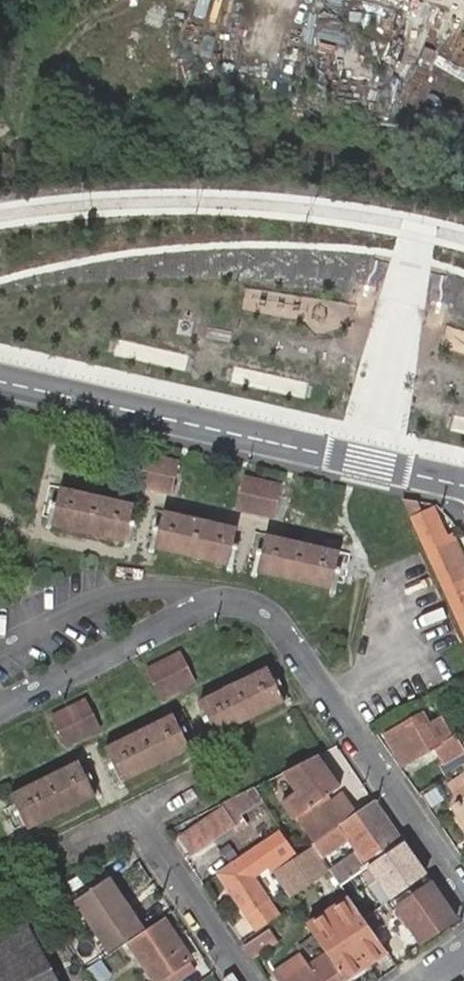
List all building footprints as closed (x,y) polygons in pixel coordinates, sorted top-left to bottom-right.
[(181,456),(143,447),(136,478),(173,487),(181,456)] [(282,480),(247,471),(239,502),(275,510),(282,480)] [(136,498),(62,481),(52,518),(126,535),(136,498)] [(406,494),(445,582),(452,600),(455,599),(463,622),(463,574),(462,575),(444,533),(432,504),(423,507),(419,496),(406,494)] [(238,522),(165,505),(156,542),(229,559),(238,522)] [(444,533),(462,575),(463,574),(463,545),(457,528),(444,533)] [(341,546),(269,529),(260,567),(332,583),(341,546)] [(180,646),(148,662),(162,690),(194,674),(180,646)] [(269,661),(201,693),(218,728),(286,694),(269,661)] [(86,693),(52,710),(67,738),(100,722),(86,693)] [(200,698),(182,707),(199,740),(217,730),(200,698)] [(174,707),(108,740),(124,774),(191,742),(174,707)] [(463,757),(463,748),(455,731),(450,733),(442,717),(428,724),(422,710),(384,728),(398,757),(431,741),(438,756),(447,752),(453,765),(463,757)] [(104,747),(85,755),(100,791),(120,783),(104,747)] [(320,791),(336,780),(314,748),(284,762),(297,781),(280,793),(292,811),(299,806),(320,791)] [(445,770),(453,765),(447,752),(438,756),(445,770)] [(80,754),(13,787),(29,823),(97,789),(80,754)] [(451,777),(450,788),(454,794),(457,798),(451,802),(450,803),(463,824),(463,768),(451,777)] [(177,827),(188,844),(230,816),(235,823),(243,817),(239,806),(261,791),(253,777),(226,793),(177,827)] [(305,814),(297,819),(310,838),(311,837),(354,808),(341,789),(326,799),(305,814)] [(320,791),(299,806),(305,814),(326,799),(320,791)] [(457,798),(454,794),(447,799),(450,803),(451,802),(457,798)] [(401,837),(372,795),(354,808),(311,837),(310,838),(313,843),(319,839),(323,846),(333,839),(344,855),(328,866),(338,879),(350,871),(366,860),(401,837)] [(254,840),(276,825),(267,809),(244,825),(254,840)] [(230,816),(188,844),(194,852),(235,823),(230,816)] [(254,840),(216,865),(252,919),(275,903),(258,873),(272,864),(296,848),(280,822),(276,825),(254,840)] [(423,869),(401,837),(366,860),(388,893),(423,869)] [(287,884),(321,861),(307,841),(296,848),(272,864),(287,884)] [(372,904),(350,871),(338,879),(349,895),(360,912),(372,904)] [(71,896),(105,948),(124,935),(138,927),(105,875),(71,896)] [(417,936),(453,912),(429,878),(394,902),(417,936)] [(310,930),(343,979),(364,966),(360,960),(382,944),(370,927),(360,912),(349,895),(331,908),(335,914),(310,930)] [(382,897),(372,904),(360,912),(370,927),(382,944),(387,950),(389,953),(399,945),(378,913),(388,906),(382,897)] [(331,908),(306,924),(310,930),(335,914),(331,908)] [(159,914),(138,927),(124,935),(150,976),(154,980),(169,980),(190,967),(159,914)] [(0,932),(0,980),(62,980),(27,917),(0,932)] [(242,940),(250,953),(271,938),(263,927),(242,940)] [(360,960),(364,966),(387,950),(382,944),(360,960)] [(319,951),(296,966),(289,956),(272,966),(279,977),(278,978),(280,980),(332,980),(336,978),(319,951)] [(91,980),(99,980),(111,973),(100,958),(83,969),(91,980)]
